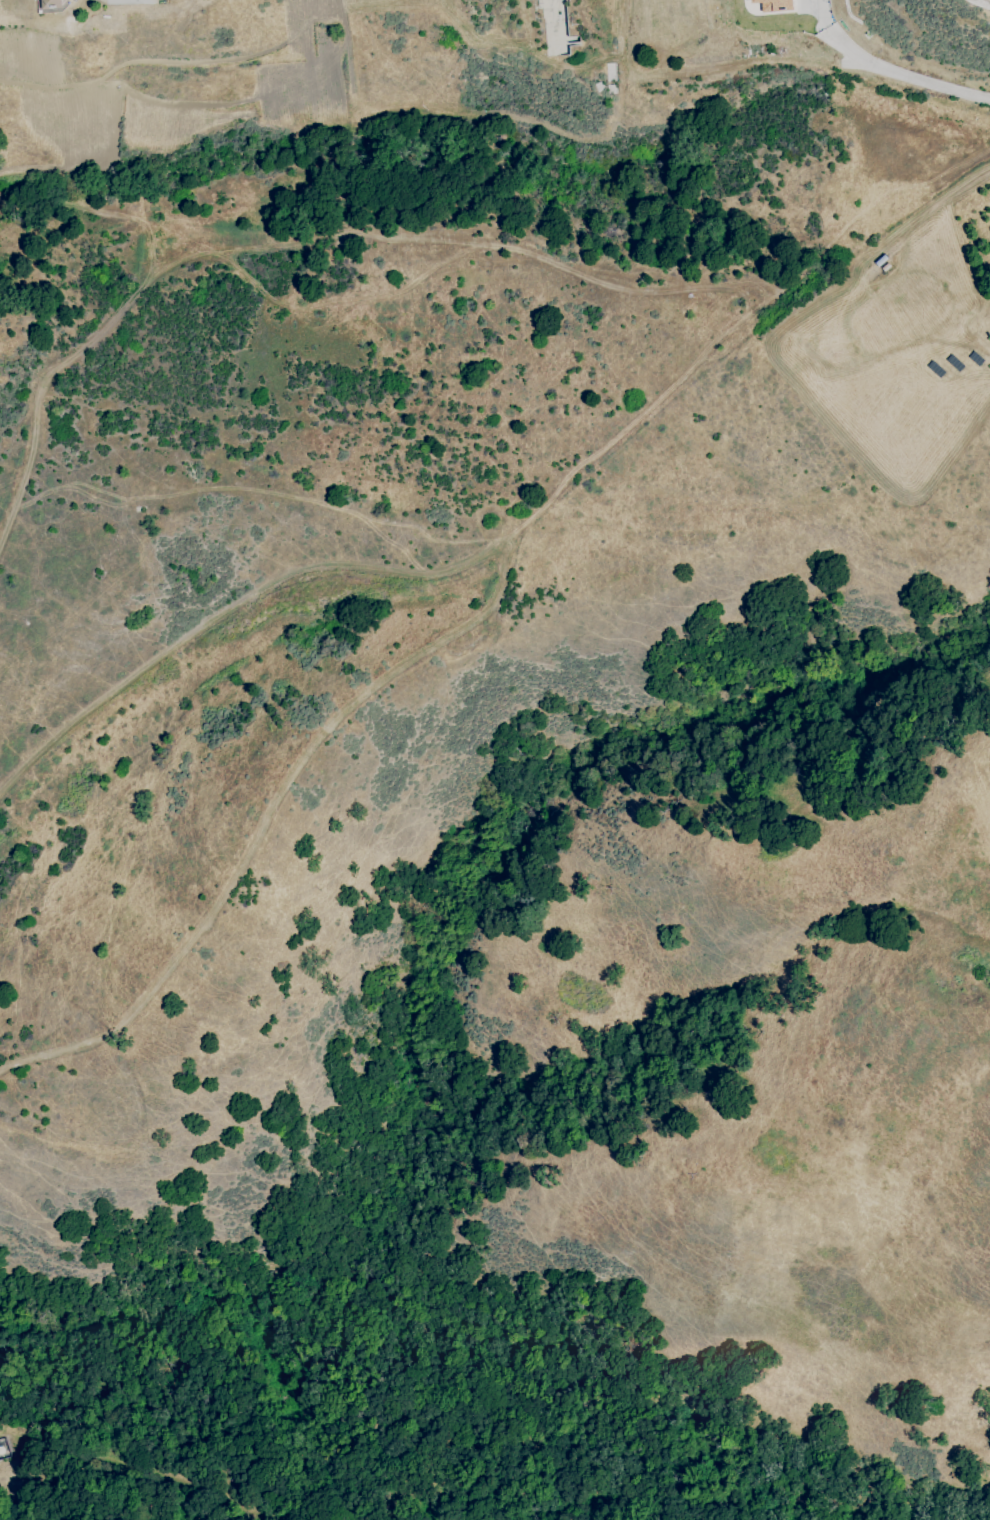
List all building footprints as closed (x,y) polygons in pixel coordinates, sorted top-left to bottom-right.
[(56,12),(66,0),(40,0),(41,13),(56,12)] [(752,4),(760,3),(761,11),(793,10),(792,0),(751,0),(752,4)]
